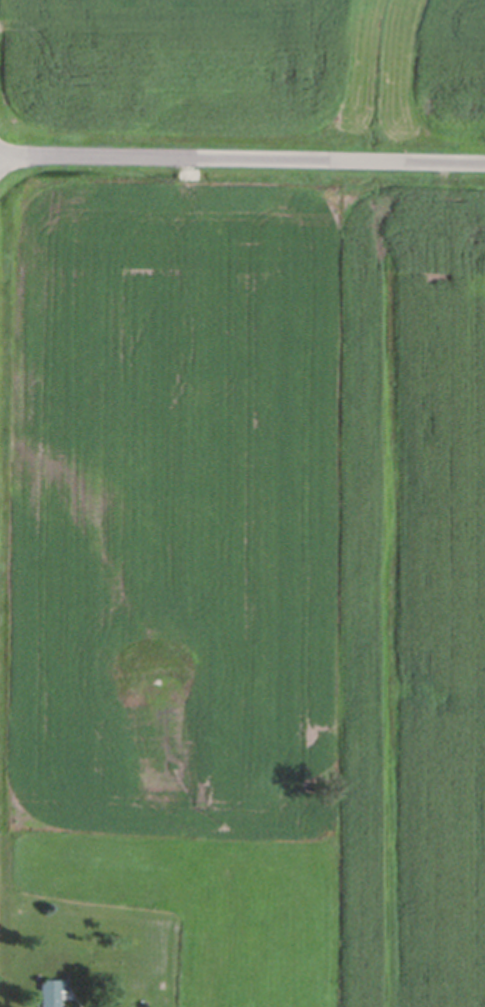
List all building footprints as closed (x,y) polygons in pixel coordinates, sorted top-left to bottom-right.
[(58,989),(58,1006),(40,1006),(40,977),(67,977),(67,989),(58,989)]
